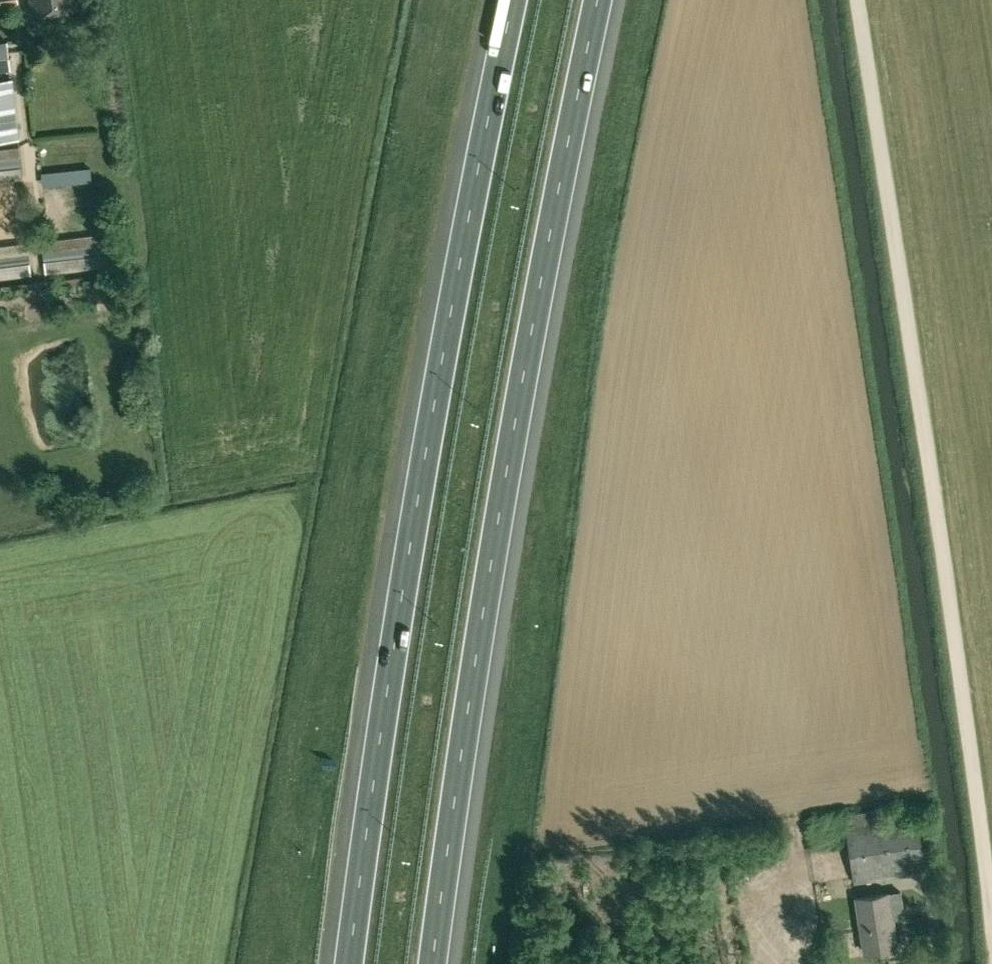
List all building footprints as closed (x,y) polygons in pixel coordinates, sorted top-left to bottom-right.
[(33,13),(78,7),(77,0),(31,0),(33,13)] [(0,41),(0,70),(12,69),(9,40),(0,41)] [(13,77),(0,79),(0,141),(20,139),(13,77)] [(23,177),(19,145),(0,148),(0,180),(23,177)] [(42,241),(45,261),(114,253),(112,233),(42,241)] [(0,245),(0,275),(32,271),(29,242),(0,245)] [(883,821),(881,809),(843,815),(853,879),(925,868),(918,816),(883,821)] [(900,891),(888,893),(888,892),(856,897),(864,951),(896,946),(892,920),(904,918),(900,891)]
